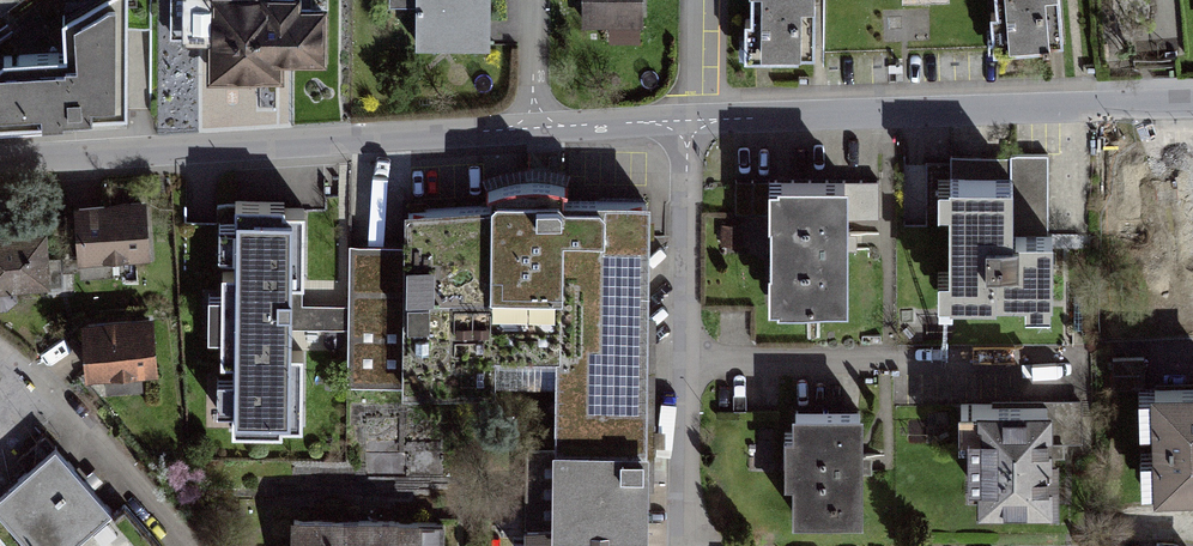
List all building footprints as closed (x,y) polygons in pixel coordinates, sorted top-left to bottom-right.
[(118,0),(75,0),(51,13),(53,49),(0,52),(0,121),(125,114),(118,0)] [(323,0),(177,0),(177,40),(204,40),(204,81),(280,80),(280,66),(324,65),(323,0)] [(390,5),(417,5),(417,43),(486,43),(486,0),(390,0),(390,5)] [(577,28),(641,27),(641,0),(577,0),(577,28)] [(742,13),(735,13),(734,59),(800,60),(800,52),(818,52),(818,0),(742,0),(742,13)] [(987,52),(1056,46),(1052,0),(983,0),(987,52)] [(1167,162),(1168,201),(1176,200),(1177,224),(1167,225),(1168,256),(1184,256),(1184,263),(1192,263),(1192,162),(1167,162)] [(1040,302),(1040,230),(1000,230),(999,172),(924,173),(924,200),(932,200),(932,266),(920,266),(920,292),(1016,292),(1017,302),(1040,302)] [(838,173),(755,173),(756,302),(838,302),(838,173)] [(147,205),(76,210),(80,267),(151,261),(147,205)] [(304,206),(235,206),(234,435),(303,435),(303,350),(292,350),(292,331),(348,332),(348,307),(304,306),(304,206)] [(410,247),(349,246),(348,307),(348,332),(348,386),(400,387),(400,400),(495,401),(495,365),(555,366),(554,456),(647,457),(649,212),(410,210),(410,247)] [(0,237),(0,309),(15,308),(14,291),(48,289),(45,235),(0,237)] [(153,322),(81,330),(87,386),(159,378),(153,322)] [(1136,379),(1139,492),(1192,490),(1192,377),(1136,379)] [(1042,502),(1041,395),(961,396),(961,422),(950,423),(950,476),(963,476),(963,503),(1042,502)] [(855,406),(782,405),(782,429),(774,428),(773,471),(785,471),(784,515),(853,516),(855,406)] [(0,494),(0,519),(24,545),(72,545),(69,543),(106,511),(51,449),(0,494)] [(647,457),(554,456),(554,538),(637,539),(647,539),(647,457)] [(112,517),(79,545),(137,545),(112,517)] [(295,525),(295,545),(440,545),(440,528),(295,525)]
